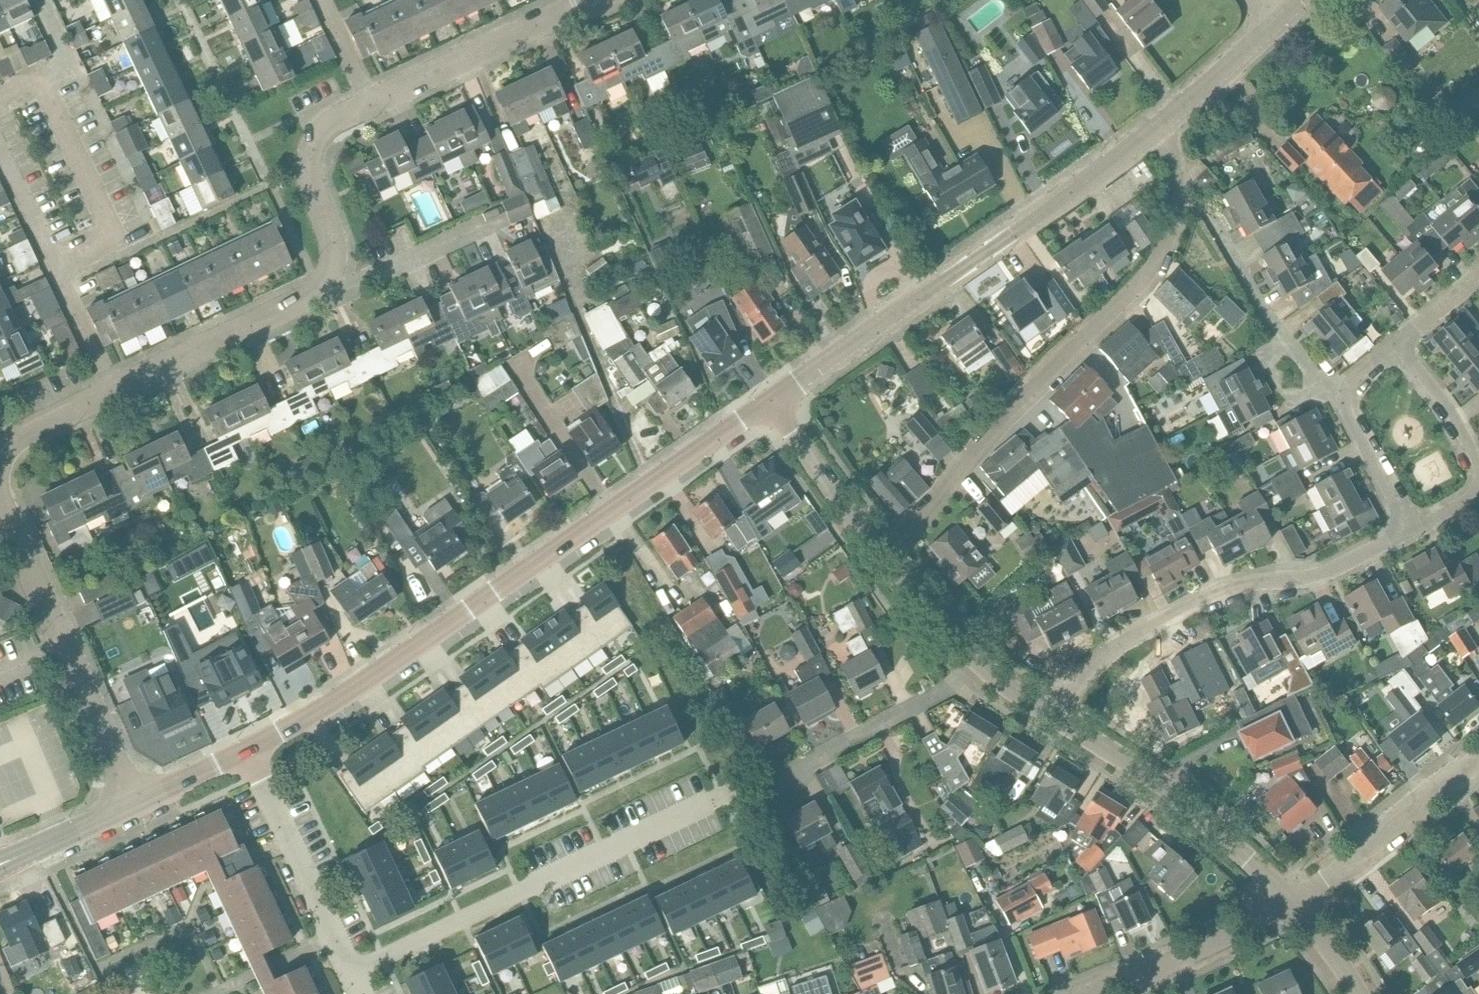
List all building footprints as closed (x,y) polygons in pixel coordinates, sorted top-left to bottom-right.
[(34,17),(26,0),(0,0),(0,9),(10,29),(34,17)] [(101,24),(112,19),(143,4),(141,0),(89,0),(101,24)] [(229,20),(260,5),(258,0),(220,0),(229,20)] [(299,16),(313,10),(309,0),(307,0),(294,6),(299,16)] [(477,11),(500,0),(404,0),(387,8),(364,19),(362,15),(361,15),(344,23),(355,46),(362,59),(377,52),(380,57),(404,45),(429,34),(453,22),(477,11)] [(706,43),(723,35),(730,49),(753,38),(742,16),(727,23),(717,0),(698,0),(687,5),(706,43)] [(785,0),(753,0),(757,9),(742,16),(753,38),(776,27),(773,21),(791,12),(785,0)] [(791,12),(809,4),(812,10),(834,0),(785,0),(791,12)] [(1095,18),(1108,8),(1103,1),(1102,0),(1082,0),(1095,18)] [(1116,12),(1144,47),(1170,28),(1148,0),(1132,0),(1116,12)] [(1429,26),(1435,33),(1448,23),(1430,1),(1428,3),(1425,0),(1385,0),(1381,3),(1383,6),(1380,8),(1408,42),(1429,26)] [(143,4),(112,19),(123,43),(154,28),(143,4)] [(260,5),(229,20),(241,44),(271,29),(260,5)] [(657,47),(668,69),(691,59),(688,52),(706,43),(687,5),(661,17),(672,40),(657,47)] [(10,29),(0,9),(0,33),(10,29)] [(313,10),(299,16),(293,19),(300,36),(321,26),(313,10)] [(1027,19),(1033,29),(1033,30),(1046,54),(1062,46),(1049,21),(1047,21),(1042,11),(1027,19)] [(66,29),(71,39),(85,32),(80,22),(66,29)] [(940,25),(916,36),(956,123),(979,112),(940,25)] [(154,28),(123,43),(135,67),(165,52),(154,28)] [(1090,88),(1093,92),(1116,74),(1113,71),(1115,69),(1106,57),(1116,50),(1100,28),(1089,37),(1088,35),(1075,45),(1076,47),(1064,56),(1089,89),(1090,88)] [(241,44),(252,68),(283,53),(271,29),(241,44)] [(1033,31),(1017,44),(1033,65),(1044,56),(1045,55),(1046,54),(1033,30),(1033,31)] [(631,31),(605,44),(624,82),(642,74),(645,80),(668,69),(657,47),(642,54),(631,31)] [(85,32),(71,39),(75,49),(89,42),(85,32)] [(1396,40),(1383,49),(1400,74),(1414,65),(1396,40)] [(45,41),(34,46),(41,60),(52,55),(45,41)] [(606,91),(624,82),(605,44),(579,56),(590,79),(574,86),(585,108),(609,97),(606,91)] [(322,65),(336,58),(331,48),(317,54),(322,65)] [(165,52),(135,67),(146,90),(177,76),(165,52)] [(21,53),(0,62),(0,70),(4,78),(27,67),(21,53)] [(283,53),(252,68),(264,92),(294,78),(283,53)] [(976,88),(986,110),(1002,103),(991,81),(984,67),(969,74),(976,88)] [(88,76),(93,87),(107,80),(103,70),(88,76)] [(550,70),(523,82),(538,112),(551,105),(558,118),(570,112),(564,99),(558,88),(550,70)] [(1054,111),(1063,104),(1039,72),(1005,98),(1016,111),(1014,112),(1018,118),(1030,134),(1056,114),(1054,111)] [(177,76),(146,90),(157,114),(188,100),(177,76)] [(798,152),(842,133),(817,76),(773,95),(798,152)] [(107,80),(93,87),(98,96),(112,90),(107,80)] [(538,112),(523,82),(497,95),(505,113),(511,125),(512,125),(519,138),(531,132),(525,119),(538,112)] [(1460,106),(1466,113),(1478,101),(1478,91),(1478,90),(1460,106)] [(188,100),(157,114),(168,138),(199,124),(188,100)] [(449,117),(471,164),(478,161),(473,150),(490,142),(483,127),(473,106),(449,117)] [(1458,120),(1466,113),(1460,106),(1452,114),(1458,120)] [(1306,162),(1320,177),(1346,205),(1350,202),(1361,213),(1383,192),(1361,168),(1364,165),(1332,130),(1318,116),(1294,138),(1312,157),(1306,162)] [(111,124),(116,135),(130,128),(125,117),(111,124)] [(428,136),(416,142),(431,174),(444,168),(442,165),(459,157),(464,168),(471,164),(449,117),(425,128),(428,136)] [(586,149),(599,143),(600,142),(588,117),(573,124),(586,149)] [(199,124),(168,138),(180,162),(211,147),(199,124)] [(136,125),(130,128),(116,135),(127,158),(141,152),(147,149),(136,125)] [(672,144),(691,135),(687,125),(668,134),(672,144)] [(1250,130),(1241,134),(1247,145),(1255,141),(1250,130)] [(379,193),(394,185),(391,180),(408,172),(413,183),(431,174),(416,142),(405,147),(398,132),(373,144),(380,158),(366,165),(379,193)] [(991,180),(977,156),(945,175),(923,138),(903,150),(927,193),(925,194),(929,200),(931,199),(940,215),(954,207),(952,203),(991,180)] [(1290,144),(1279,153),(1296,173),(1307,164),(1290,144)] [(535,145),(526,149),(525,148),(510,154),(520,180),(521,180),(537,219),(561,209),(535,145)] [(1433,158),(1418,170),(1426,181),(1442,168),(1457,156),(1450,147),(1448,145),(1433,158)] [(701,146),(682,153),(687,166),(692,165),(703,161),(706,160),(701,146)] [(211,147),(180,162),(191,186),(222,171),(211,147)] [(799,217),(816,210),(788,150),(772,157),(799,217)] [(524,193),(514,169),(507,151),(492,157),(509,199),(524,193)] [(365,169),(360,157),(345,164),(351,176),(365,169)] [(652,157),(632,166),(640,184),(661,174),(652,157)] [(148,165),(134,172),(139,182),(153,175),(148,165)] [(1204,194),(1205,193),(1219,180),(1208,168),(1193,183),(1204,194)] [(222,171),(191,186),(203,211),(234,196),(222,171)] [(153,175),(139,182),(143,192),(144,193),(158,187),(153,175)] [(1450,210),(1475,240),(1478,237),(1478,230),(1478,229),(1478,208),(1478,188),(1471,178),(1459,187),(1467,197),(1450,210)] [(1254,180),(1243,186),(1226,196),(1233,208),(1225,213),(1225,214),(1228,212),(1232,220),(1265,201),(1254,180)] [(0,195),(0,207),(10,202),(5,193),(0,195)] [(475,197),(480,208),(488,204),(483,193),(475,197)] [(524,193),(509,199),(502,202),(511,225),(533,216),(524,193)] [(168,198),(164,200),(150,206),(161,230),(176,224),(171,213),(174,212),(168,198)] [(1242,225),(1249,237),(1277,221),(1265,201),(1232,220),(1236,227),(1234,229),(1234,230),(1242,225)] [(748,263),(771,252),(749,204),(726,215),(748,263)] [(1277,221),(1283,232),(1309,217),(1303,207),(1277,221)] [(1468,246),(1475,240),(1450,210),(1434,223),(1422,208),(1412,216),(1428,236),(1435,229),(1453,251),(1463,242),(1469,249),(1470,248),(1468,246)] [(841,244),(845,250),(855,267),(883,250),(873,233),(869,227),(858,210),(832,226),(842,243),(841,244)] [(1142,248),(1157,238),(1142,216),(1127,227),(1142,248)] [(1413,246),(1401,256),(1426,286),(1432,281),(1434,283),(1435,282),(1429,275),(1440,266),(1420,242),(1428,236),(1412,216),(1398,228),(1413,246)] [(1315,228),(1309,217),(1283,232),(1289,242),(1264,256),(1271,268),(1263,273),(1263,274),(1266,272),(1270,280),(1317,253),(1304,260),(1293,240),(1315,228)] [(280,224),(249,238),(225,250),(201,261),(177,273),(153,284),(128,296),(105,307),(103,302),(86,310),(103,346),(111,343),(116,341),(119,339),(121,344),(136,337),(146,333),(160,326),(170,321),(194,309),(219,298),(243,286),(267,275),(292,263),(283,244),(288,242),(280,224)] [(804,226),(788,237),(781,242),(797,266),(791,270),(800,283),(810,277),(817,288),(820,286),(821,288),(825,289),(837,281),(838,276),(837,274),(839,272),(823,248),(820,250),(804,226)] [(1085,250),(1101,273),(1127,254),(1108,227),(1082,245),(1085,250)] [(8,237),(13,247),(28,241),(23,230),(8,237)] [(28,241),(13,247),(18,257),(19,258),(33,251),(28,241)] [(521,245),(505,253),(519,281),(528,300),(535,296),(534,294),(560,282),(545,245),(544,246),(545,248),(536,252),(532,243),(530,241),(521,245)] [(1082,245),(1079,241),(1053,259),(1069,282),(1076,277),(1084,288),(1102,275),(1101,273),(1085,250),(1082,245)] [(669,247),(651,255),(659,274),(677,266),(669,247)] [(1367,248),(1358,256),(1357,256),(1371,273),(1381,265),(1367,248)] [(1293,294),(1302,308),(1335,285),(1317,253),(1270,280),(1275,287),(1272,289),(1273,290),(1281,285),(1288,297),(1293,294)] [(1419,292),(1426,286),(1401,256),(1383,271),(1403,297),(1414,288),(1420,295),(1421,294),(1419,292)] [(604,259),(587,270),(594,281),(611,270),(604,259)] [(488,268),(473,275),(495,322),(502,319),(497,308),(513,300),(517,308),(524,313),(532,309),(528,300),(519,281),(508,287),(498,266),(497,263),(488,268)] [(102,290),(121,281),(114,266),(95,275),(102,290)] [(1153,294),(1167,308),(1181,322),(1198,304),(1208,313),(1215,306),(1178,269),(1153,294)] [(460,310),(447,316),(456,338),(458,344),(467,340),(488,330),(492,338),(501,334),(495,322),(473,275),(458,282),(449,286),(450,289),(452,292),(460,310)] [(45,277),(31,284),(36,295),(50,288),(45,277)] [(1032,323),(1040,334),(1075,310),(1053,279),(1032,293),(1023,280),(995,300),(1017,333),(1032,323)] [(732,298),(751,327),(763,343),(784,328),(768,304),(773,301),(761,285),(758,280),(732,298)] [(1316,331),(1324,341),(1349,320),(1336,304),(1348,295),(1339,282),(1335,285),(1302,308),(1319,298),(1328,310),(1302,329),(1303,330),(1305,328),(1311,335),(1316,331)] [(50,288),(36,295),(41,305),(55,298),(50,288)] [(9,307),(0,289),(0,311),(9,307)] [(432,313),(428,315),(421,299),(395,312),(414,350),(432,342),(435,349),(456,338),(447,316),(443,306),(444,305),(437,290),(436,290),(442,304),(430,310),(432,313)] [(1385,291),(1376,299),(1382,306),(1391,298),(1385,291)] [(607,304),(584,316),(603,351),(606,350),(629,386),(631,389),(631,388),(648,377),(654,387),(658,392),(650,398),(648,402),(655,413),(660,413),(668,408),(669,408),(695,390),(684,374),(680,369),(669,354),(669,353),(657,361),(653,364),(647,355),(639,344),(634,348),(616,320),(639,308),(632,294),(608,306),(607,304)] [(701,355),(704,360),(715,376),(741,358),(728,338),(735,335),(720,302),(719,303),(706,309),(711,323),(690,338),(701,355)] [(20,331),(9,307),(0,311),(0,341),(20,331)] [(1457,319),(1429,343),(1435,350),(1440,346),(1449,357),(1478,332),(1478,324),(1466,308),(1455,317),(1457,319)] [(73,336),(61,311),(45,320),(42,321),(47,331),(51,329),(57,344),(73,336)] [(379,347),(364,354),(375,377),(399,366),(396,359),(414,350),(395,312),(368,324),(379,347)] [(542,329),(547,337),(550,335),(576,321),(573,313),(542,329)] [(1357,313),(1349,320),(1324,341),(1333,352),(1327,356),(1333,363),(1343,356),(1351,365),(1374,346),(1368,337),(1364,339),(1356,328),(1362,319),(1357,313)] [(983,340),(968,319),(942,337),(956,358),(957,358),(968,374),(993,357),(982,340),(983,340)] [(576,321),(550,335),(557,350),(582,336),(576,321)] [(1148,343),(1143,338),(1129,323),(1100,349),(1130,383),(1159,357),(1147,344),(1148,343)] [(24,329),(20,331),(0,341),(0,368),(1,370),(15,364),(21,377),(44,366),(37,352),(35,352),(24,329)] [(1449,357),(1457,367),(1450,373),(1451,374),(1453,372),(1459,379),(1478,362),(1478,332),(1449,357)] [(73,336),(57,344),(67,365),(83,357),(73,336)] [(337,340),(311,352),(330,390),(348,382),(351,388),(375,377),(364,354),(348,362),(337,340)] [(1171,362),(1182,380),(1185,387),(1209,374),(1198,355),(1186,362),(1174,341),(1163,348),(1171,362)] [(1024,372),(1004,343),(991,352),(1011,381),(1024,372)] [(299,394),(284,401),(295,424),(319,413),(312,399),(330,390),(311,352),(285,364),(299,394)] [(1182,380),(1171,362),(1158,373),(1170,387),(1182,380)] [(1459,379),(1464,386),(1462,388),(1463,388),(1470,382),(1478,393),(1478,362),(1459,379)] [(893,369),(881,366),(879,377),(891,380),(893,369)] [(1111,393),(1097,380),(1083,366),(1049,399),(1070,420),(1059,428),(1097,481),(1117,513),(1133,505),(1166,488),(1178,482),(1145,424),(1114,442),(1103,418),(1117,404),(1109,395),(1111,393)] [(1219,411),(1230,405),(1264,386),(1259,379),(1262,377),(1261,376),(1253,381),(1247,369),(1232,377),(1227,367),(1202,380),(1219,411)] [(609,401),(597,373),(577,386),(593,410),(582,417),(586,423),(570,434),(592,466),(619,448),(595,409),(609,401)] [(512,379),(484,400),(481,402),(487,412),(519,391),(512,379)] [(449,381),(433,389),(438,400),(454,392),(449,381)] [(295,424),(284,401),(268,409),(257,386),(231,399),(250,437),(268,429),(271,436),(295,424)] [(1268,394),(1264,386),(1230,405),(1242,426),(1269,411),(1262,398),(1271,394),(1270,393),(1268,394)] [(219,442),(204,449),(215,471),(238,460),(232,446),(250,437),(231,399),(205,411),(219,442)] [(1290,449),(1324,431),(1320,423),(1322,422),(1315,408),(1291,421),(1288,416),(1276,423),(1290,449)] [(918,414),(904,426),(923,447),(936,435),(918,414)] [(438,418),(427,422),(431,432),(442,428),(438,418)] [(992,457),(980,467),(993,482),(1005,497),(1006,498),(1040,470),(1050,484),(1063,504),(1081,492),(1102,521),(1108,518),(1111,517),(1103,505),(1090,486),(1097,481),(1059,428),(1048,436),(1038,443),(1035,440),(1024,430),(1015,438),(1014,436),(991,456),(992,457)] [(1324,431),(1290,449),(1301,470),(1338,450),(1330,437),(1328,438),(1324,431)] [(1238,454),(1238,453),(1255,443),(1250,433),(1232,443),(1238,454)] [(215,471),(204,449),(188,456),(177,434),(151,446),(169,484),(187,476),(191,483),(215,471)] [(516,454),(529,475),(534,472),(537,478),(549,495),(575,477),(564,460),(560,454),(559,454),(549,439),(540,445),(537,440),(533,443),(516,454)] [(135,481),(120,488),(131,511),(155,500),(152,493),(169,484),(151,446),(125,458),(135,481)] [(529,475),(514,452),(506,457),(507,466),(496,473),(503,483),(488,494),(507,523),(534,504),(523,488),(519,482),(529,475)] [(1236,473),(1245,468),(1238,453),(1238,454),(1228,459),(1236,473)] [(766,522),(783,510),(785,513),(801,502),(788,482),(789,481),(773,458),(740,481),(740,482),(751,497),(755,503),(742,512),(758,542),(772,532),(766,522)] [(929,489),(917,476),(902,459),(884,475),(881,471),(867,483),(897,517),(929,489)] [(1314,486),(1325,506),(1353,491),(1347,480),(1353,477),(1348,469),(1351,467),(1350,466),(1314,486)] [(1272,482),(1257,490),(1258,492),(1262,498),(1263,501),(1277,494),(1283,491),(1300,481),(1296,473),(1294,468),(1288,471),(1271,481),(1272,482)] [(93,473),(67,485),(86,524),(104,516),(107,522),(131,511),(120,488),(104,496),(93,473)] [(1283,491),(1277,494),(1283,504),(1284,506),(1307,493),(1300,481),(1283,491)] [(57,545),(71,539),(68,533),(86,524),(67,485),(41,498),(51,520),(46,523),(57,545)] [(1135,565),(1141,576),(1150,571),(1163,594),(1177,587),(1174,582),(1181,578),(1179,574),(1199,564),(1182,534),(1188,530),(1166,488),(1133,505),(1140,519),(1159,509),(1173,535),(1168,537),(1172,545),(1135,565)] [(1317,510),(1326,526),(1335,543),(1361,530),(1354,518),(1370,509),(1365,500),(1360,503),(1353,491),(1325,506),(1317,510)] [(1243,514),(1229,521),(1246,553),(1271,540),(1261,521),(1271,516),(1264,502),(1263,501),(1262,498),(1258,492),(1237,504),(1243,514)] [(744,536),(727,513),(716,496),(693,512),(712,539),(723,531),(732,544),(744,536)] [(998,533),(1012,521),(992,496),(977,508),(998,533)] [(456,539),(467,532),(445,498),(424,512),(423,517),(429,526),(414,536),(395,508),(383,516),(405,550),(416,542),(435,570),(464,551),(456,539)] [(375,522),(367,504),(355,509),(362,527),(375,522)] [(1194,508),(1181,516),(1188,530),(1201,553),(1212,548),(1222,566),(1246,553),(1229,521),(1224,511),(1210,519),(1202,523),(1194,508)] [(807,515),(819,535),(809,541),(815,551),(834,540),(817,510),(807,515)] [(1075,529),(1077,534),(1091,526),(1089,521),(1075,529)] [(1034,522),(1029,526),(1030,532),(1036,534),(1041,530),(1040,524),(1034,522)] [(1290,526),(1280,531),(1284,539),(1295,534),(1296,533),(1292,525),(1290,526)] [(700,564),(684,542),(673,526),(651,541),(678,580),(700,564)] [(951,530),(930,547),(946,566),(942,569),(956,586),(967,577),(981,565),(984,562),(985,562),(955,527),(951,530)] [(1048,534),(1055,544),(1062,539),(1055,529),(1048,534)] [(230,537),(229,538),(230,538),(230,539),(230,540),(231,541),(231,542),(233,543),(235,543),(237,543),(238,542),(239,541),(240,540),(240,539),(240,538),(240,537),(240,536),(240,535),(239,534),(238,533),(237,532),(235,532),(233,532),(231,533),(231,534),(230,535),(230,536),(230,537)] [(1050,551),(1042,535),(1034,540),(1031,534),(1017,541),(1028,562),(1050,551)] [(1068,575),(1068,576),(1079,570),(1077,565),(1082,562),(1069,539),(1052,548),(1067,575),(1068,575)] [(205,543),(166,566),(173,582),(214,560),(205,543)] [(303,550),(313,576),(316,582),(333,575),(319,543),(303,550)] [(302,581),(313,576),(303,550),(291,555),(302,581)] [(387,550),(380,553),(383,562),(390,559),(387,550)] [(1407,566),(1417,583),(1424,598),(1444,587),(1450,598),(1472,586),(1460,564),(1447,571),(1436,550),(1407,566)] [(782,576),(799,565),(790,551),(774,563),(782,576)] [(1135,565),(1133,566),(1126,553),(1113,561),(1119,571),(1085,590),(1101,618),(1130,602),(1131,606),(1137,602),(1127,584),(1141,576),(1135,565)] [(359,569),(361,571),(331,591),(354,625),(396,597),(385,581),(382,576),(381,576),(371,561),(359,569)] [(732,612),(737,621),(754,610),(730,568),(714,578),(732,612)] [(4,569),(0,570),(0,593),(11,589),(4,569)] [(151,571),(140,577),(148,596),(161,590),(151,571)] [(86,605),(106,593),(116,588),(110,576),(79,591),(86,605)] [(246,578),(230,585),(229,585),(241,615),(259,607),(246,578)] [(1037,619),(1028,603),(1011,612),(1027,642),(1042,634),(1051,650),(1087,630),(1072,601),(1075,599),(1066,582),(1063,583),(1064,583),(1052,590),(1050,592),(1049,595),(1049,598),(1055,608),(1037,619)] [(1346,599),(1356,616),(1364,630),(1383,620),(1390,633),(1414,620),(1402,599),(1391,605),(1378,582),(1346,599)] [(602,583),(580,598),(585,605),(576,611),(602,648),(632,627),(602,583)] [(128,589),(95,604),(102,621),(135,606),(128,589)] [(297,615),(284,623),(304,657),(329,642),(317,621),(316,621),(311,611),(316,608),(308,595),(291,605),(297,615)] [(12,625),(22,606),(21,606),(2,597),(0,602),(0,619),(12,625)] [(703,598),(673,618),(700,657),(713,676),(753,649),(742,629),(741,629),(730,636),(723,627),(703,598)] [(858,600),(831,615),(842,634),(855,627),(857,632),(871,625),(858,600)] [(1301,641),(1293,645),(1301,660),(1337,640),(1343,650),(1357,643),(1345,620),(1331,628),(1319,605),(1290,621),(1301,641)] [(262,630),(288,674),(307,663),(303,657),(304,657),(284,623),(275,609),(264,615),(270,626),(262,630)] [(567,617),(562,611),(542,625),(572,668),(602,648),(576,611),(567,617)] [(1468,613),(1446,626),(1454,640),(1465,657),(1478,649),(1465,630),(1475,623),(1468,613)] [(1233,647),(1249,676),(1252,674),(1258,686),(1288,670),(1292,678),(1306,670),(1300,660),(1301,660),(1293,645),(1288,636),(1278,641),(1266,620),(1239,635),(1242,642),(1233,647)] [(177,623),(163,629),(197,709),(214,701),(216,706),(230,699),(232,702),(249,693),(249,692),(262,686),(235,632),(193,653),(177,623)] [(523,643),(515,649),(543,689),(572,668),(542,625),(521,640),(523,643)] [(1444,628),(1435,636),(1436,637),(1440,644),(1445,641),(1447,644),(1454,640),(1446,626),(1444,628)] [(805,660),(819,652),(805,628),(791,636),(805,660)] [(1416,650),(1424,644),(1429,640),(1423,629),(1409,637),(1416,650)] [(841,667),(855,695),(857,694),(858,696),(862,697),(870,693),(871,689),(870,687),(884,679),(860,635),(845,643),(854,660),(841,667)] [(1210,696),(1211,699),(1230,690),(1206,643),(1172,660),(1194,703),(1210,696)] [(1444,710),(1456,726),(1468,717),(1470,720),(1478,714),(1478,704),(1465,686),(1456,694),(1452,688),(1456,685),(1439,664),(1433,669),(1423,656),(1430,651),(1424,644),(1416,650),(1405,658),(1441,705),(1440,706),(1444,710)] [(542,690),(543,689),(515,649),(506,655),(501,649),(480,663),(511,707),(539,687),(542,690)] [(621,655),(611,662),(616,668),(626,662),(621,655)] [(606,675),(616,668),(611,662),(602,669),(606,675)] [(146,671),(124,681),(144,725),(155,720),(160,731),(161,730),(172,726),(174,730),(174,731),(190,723),(188,718),(189,718),(169,674),(164,663),(146,671)] [(480,663),(460,677),(464,684),(455,690),(481,727),(511,707),(480,663)] [(833,707),(823,690),(809,663),(795,671),(804,686),(789,694),(805,723),(806,722),(807,724),(810,725),(819,721),(820,717),(819,715),(833,707)] [(637,671),(633,664),(623,671),(628,677),(637,671)] [(1163,670),(1146,679),(1146,680),(1149,678),(1159,699),(1152,702),(1151,703),(1169,741),(1167,742),(1167,743),(1185,734),(1193,730),(1200,726),(1187,700),(1180,703),(1172,688),(1163,670)] [(1392,735),(1411,760),(1413,759),(1416,762),(1426,755),(1423,751),(1440,739),(1421,714),(1424,712),(1413,698),(1421,692),(1404,670),(1393,679),(1400,689),(1389,697),(1408,723),(1392,735)] [(607,691),(617,685),(613,678),(603,685),(607,691)] [(607,691),(603,685),(593,692),(597,698),(607,691)] [(455,690),(446,696),(442,690),(421,704),(452,748),(481,727),(455,690)] [(720,692),(713,696),(720,709),(728,705),(720,692)] [(1250,745),(1257,759),(1311,732),(1294,695),(1239,722),(1244,732),(1243,733),(1249,746),(1250,745)] [(556,709),(566,702),(562,696),(552,703),(556,709)] [(1247,698),(1239,710),(1248,715),(1255,704),(1247,698)] [(556,709),(552,703),(542,709),(547,716),(556,709)] [(401,719),(405,725),(396,732),(424,772),(425,771),(423,768),(452,748),(421,704),(401,719)] [(575,704),(565,711),(569,717),(579,711),(575,704)] [(745,755),(788,731),(788,730),(797,725),(787,706),(777,711),(774,705),(745,721),(741,714),(727,722),(745,755)] [(645,716),(663,753),(684,743),(666,706),(645,716)] [(559,724),(569,717),(565,711),(555,718),(559,724)] [(995,729),(968,712),(955,732),(956,733),(947,746),(950,748),(947,750),(946,749),(932,758),(953,793),(970,780),(957,759),(968,741),(989,753),(1001,733),(995,730),(995,729)] [(624,726),(642,763),(663,753),(645,716),(624,726)] [(642,763),(624,726),(604,736),(621,773),(642,763)] [(424,772),(396,732),(387,738),(385,734),(364,749),(394,793),(424,772)] [(520,742),(524,748),(534,741),(530,735),(520,742)] [(583,746),(601,783),(621,773),(604,736),(583,746)] [(502,737),(493,743),(497,750),(507,743),(502,737)] [(991,753),(969,787),(984,796),(994,779),(1001,783),(1012,766),(1024,774),(1036,754),(1009,737),(998,754),(997,757),(991,753)] [(520,742),(510,748),(515,755),(524,748),(520,742)] [(497,750),(493,743),(483,750),(487,757),(497,750)] [(579,793),(601,783),(583,746),(562,757),(579,793)] [(1335,747),(1317,762),(1330,780),(1349,764),(1335,747)] [(364,813),(394,793),(364,749),(344,763),(349,769),(339,776),(364,813)] [(1351,780),(1369,803),(1391,785),(1383,775),(1393,768),(1383,755),(1373,762),(1372,763),(1362,750),(1352,758),(1362,771),(1351,780)] [(1298,755),(1274,764),(1279,777),(1287,774),(1290,777),(1301,790),(1311,781),(1303,768),(1301,762),(1298,755)] [(492,761),(482,768),(486,774),(496,767),(492,761)] [(559,765),(538,775),(555,811),(576,801),(559,765)] [(1040,785),(1032,798),(1041,804),(1035,815),(1057,829),(1070,822),(1057,814),(1066,800),(1068,801),(1070,797),(1080,782),(1053,765),(1048,772),(1045,770),(1037,783),(1040,785)] [(879,767),(850,783),(860,803),(859,806),(867,820),(874,820),(896,860),(923,845),(879,767)] [(477,781),(486,774),(482,768),(472,774),(477,781)] [(555,811),(538,775),(517,785),(534,821),(555,811)] [(443,777),(433,784),(438,791),(448,784),(443,777)] [(1290,777),(1263,800),(1272,811),(1289,832),(1317,809),(1301,790),(1290,777)] [(438,791),(433,784),(423,791),(428,797),(438,791)] [(496,795),(514,831),(534,821),(517,785),(496,795)] [(982,803),(964,788),(963,787),(956,794),(955,793),(943,808),(963,825),(982,803)] [(1076,827),(1069,838),(1087,849),(1092,844),(1095,839),(1097,840),(1099,842),(1100,842),(1101,841),(1109,828),(1112,830),(1113,828),(1124,809),(1123,809),(1127,803),(1115,797),(1112,802),(1098,793),(1097,792),(1076,827)] [(434,800),(439,807),(449,800),(444,793),(434,800)] [(475,805),(492,841),(514,831),(496,795),(475,805)] [(434,800),(425,807),(429,813),(439,807),(434,800)] [(813,804),(786,819),(795,837),(800,844),(814,836),(824,854),(836,847),(829,834),(830,833),(823,821),(813,804)] [(214,861),(237,848),(220,811),(196,823),(214,861)] [(1149,831),(1137,821),(1123,835),(1135,846),(1149,831)] [(378,822),(368,829),(373,835),(383,828),(378,822)] [(214,861),(196,823),(172,834),(189,872),(213,861),(214,861)] [(987,824),(975,830),(980,839),(981,841),(982,840),(988,837),(990,830),(987,824)] [(961,842),(968,834),(957,825),(950,833),(961,842)] [(1021,825),(996,837),(1003,852),(1028,839),(1021,825)] [(457,843),(474,879),(497,868),(480,832),(457,843)] [(172,834),(148,845),(165,884),(189,872),(172,834)] [(1476,851),(1465,835),(1439,854),(1453,874),(1468,863),(1478,876),(1478,875),(1478,855),(1476,851)] [(975,837),(956,845),(966,868),(985,859),(975,837)] [(421,839),(414,843),(419,853),(426,850),(421,839)] [(1148,877),(1160,888),(1175,901),(1185,890),(1179,884),(1191,870),(1159,840),(1145,856),(1157,867),(1148,877)] [(434,853),(452,890),(474,879),(457,843),(434,853)] [(384,844),(347,861),(357,882),(394,865),(384,844)] [(873,879),(853,844),(839,851),(859,886),(873,879)] [(1075,861),(1076,862),(1072,864),(1072,865),(1080,880),(1081,879),(1087,872),(1099,859),(1103,855),(1092,844),(1087,849),(1075,861)] [(141,895),(165,884),(148,845),(123,857),(141,895)] [(213,861),(223,883),(253,869),(243,846),(237,848),(214,861),(213,861)] [(426,850),(419,853),(424,864),(431,861),(426,850)] [(1068,856),(1059,861),(1063,869),(1072,865),(1072,864),(1068,856)] [(123,857),(99,868),(117,906),(141,895),(123,857)] [(756,895),(739,859),(718,869),(735,905),(756,895)] [(1087,872),(1097,894),(1095,894),(1106,923),(1118,918),(1125,933),(1150,921),(1142,903),(1137,893),(1136,893),(1129,878),(1119,883),(1114,885),(1105,867),(1104,868),(1099,859),(1087,872)] [(394,865),(357,882),(367,903),(404,886),(394,865)] [(230,909),(269,892),(257,867),(253,869),(223,883),(219,885),(230,909)] [(93,918),(117,906),(99,868),(75,879),(78,886),(83,897),(70,904),(96,960),(110,954),(95,923),(93,918)] [(997,868),(989,872),(994,882),(1002,879),(997,868)] [(718,869),(697,879),(714,915),(735,905),(718,869)] [(435,870),(428,874),(433,884),(441,881),(435,870)] [(1407,910),(1408,909),(1417,920),(1440,903),(1432,891),(1433,890),(1417,870),(1392,889),(1407,910)] [(1081,879),(1080,880),(1088,898),(1095,894),(1097,894),(1087,872),(1081,879)] [(1044,874),(996,900),(1010,924),(1042,908),(1036,898),(1052,889),(1044,874)] [(697,879),(676,889),(693,925),(714,915),(697,879)] [(404,886),(367,903),(377,925),(414,907),(404,886)] [(693,925),(676,889),(655,899),(672,935),(693,925)] [(230,909),(242,934),(261,925),(280,916),(269,892),(230,909)] [(643,943),(665,933),(647,897),(626,907),(643,943)] [(1459,909),(1465,918),(1473,929),(1478,925),(1478,909),(1478,908),(1472,900),(1459,909)] [(0,915),(0,923),(11,946),(3,950),(11,968),(30,959),(66,942),(56,920),(37,928),(26,903),(0,915)] [(949,928),(946,922),(939,904),(912,914),(921,938),(949,928)] [(626,907),(605,917),(623,953),(643,943),(626,907)] [(205,908),(197,911),(201,921),(209,918),(205,908)] [(813,909),(799,916),(803,924),(818,916),(813,909)] [(1060,949),(1063,955),(1081,948),(1083,951),(1106,942),(1093,910),(1071,919),(1028,936),(1037,958),(1060,949)] [(1390,924),(1382,915),(1362,930),(1382,956),(1386,952),(1397,966),(1420,947),(1398,918),(1390,924)] [(280,916),(261,925),(242,934),(254,959),(264,954),(264,953),(292,940),(280,916)] [(946,922),(949,928),(957,950),(972,944),(962,916),(946,922)] [(584,926),(602,963),(623,953),(605,917),(584,926)] [(497,928),(515,964),(537,954),(520,918),(497,928)] [(776,954),(795,948),(785,919),(767,925),(776,954)] [(581,973),(602,963),(584,926),(564,936),(581,973)] [(1428,926),(1415,935),(1429,954),(1442,945),(1428,926)] [(497,928),(475,939),(492,975),(515,964),(497,928)] [(211,931),(201,936),(206,945),(216,941),(211,931)] [(914,932),(899,937),(910,966),(925,961),(914,932)] [(112,935),(104,939),(109,950),(117,947),(112,935)] [(550,962),(555,973),(560,983),(581,973),(564,936),(542,946),(550,962)] [(763,936),(752,940),(755,947),(766,943),(763,936)] [(752,940),(741,944),(743,952),(755,947),(752,940)] [(1012,983),(1015,982),(1007,963),(999,941),(970,952),(986,993),(1001,987),(1002,991),(1014,986),(1012,983)] [(721,955),(718,947),(707,951),(709,959),(721,955)] [(1459,964),(1468,977),(1478,969),(1478,950),(1459,964)] [(707,951),(695,955),(698,963),(709,959),(707,951)] [(959,983),(950,953),(937,957),(941,973),(928,976),(933,993),(971,993),(967,981),(959,983)] [(264,982),(270,993),(311,993),(316,992),(304,967),(277,980),(276,980),(270,966),(264,954),(254,959),(259,971),(264,982)] [(735,956),(712,964),(720,986),(743,978),(735,956)] [(479,961),(472,964),(477,975),(484,972),(479,961)] [(550,962),(543,966),(548,977),(555,973),(550,962)] [(658,975),(669,970),(666,963),(655,968),(658,975)] [(698,993),(719,987),(711,964),(677,977),(681,991),(695,986),(698,993)] [(1419,973),(1426,983),(1438,974),(1431,964),(1419,973)] [(405,983),(410,993),(437,993),(452,987),(442,966),(405,983)] [(658,975),(655,968),(644,973),(648,980),(658,975)] [(489,983),(484,972),(477,975),(482,986),(489,983)] [(1262,993),(1298,993),(1287,972),(1258,986),(1262,993)] [(825,976),(792,987),(794,993),(831,993),(825,976)] [(1473,988),(1469,990),(1463,980),(1442,993),(1477,993),(1473,988)] [(760,993),(779,993),(775,982),(758,988),(760,993)] [(99,983),(79,993),(104,993),(105,993),(99,983)] [(628,990),(625,983),(613,988),(616,993),(619,993),(628,990)] [(657,985),(635,992),(635,993),(660,993),(657,985)]
